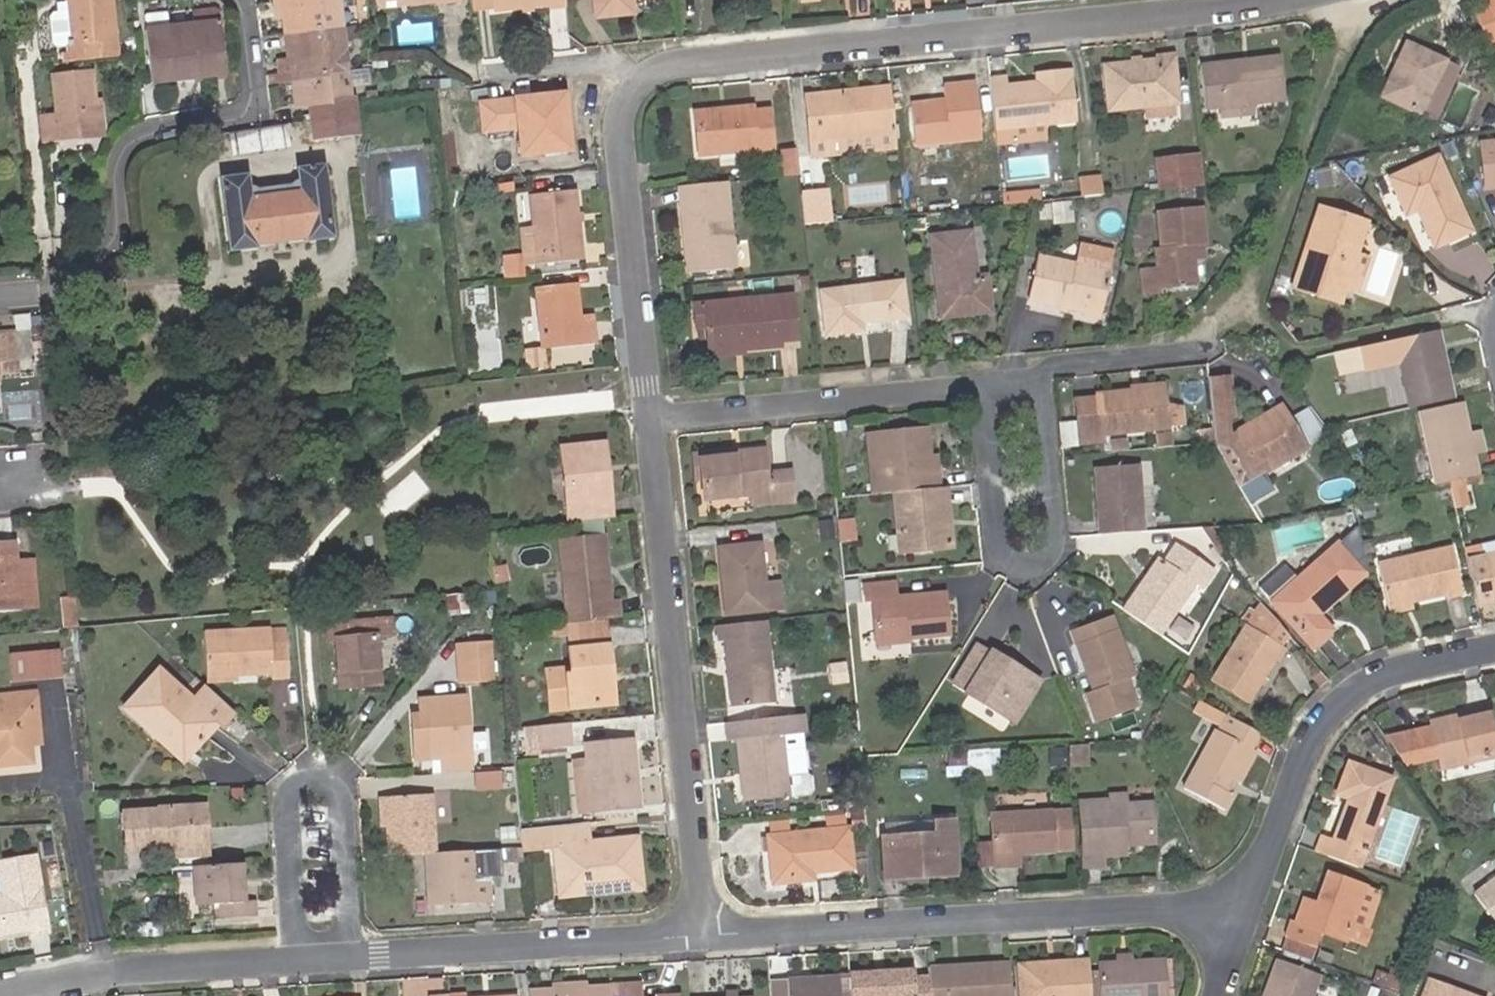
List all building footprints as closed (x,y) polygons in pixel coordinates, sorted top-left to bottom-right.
[(69,46),(81,44),(82,61),(114,58),(109,0),(64,0),(64,7),(69,46)] [(288,61),(295,109),(310,106),(314,140),(355,135),(349,102),(346,102),(334,0),(274,0),(275,11),(282,10),(283,19),(287,50),(293,49),(294,61),(288,61)] [(378,8),(436,3),(436,0),(377,0),(378,8)] [(493,10),(521,7),(530,7),(544,5),(564,3),(563,0),(492,0),(493,10)] [(592,12),(630,9),(630,0),(591,0),(592,12)] [(1486,3),(1472,8),(1484,37),(1494,33),(1494,0),(1485,0),(1486,3)] [(61,47),(69,46),(64,7),(58,7),(61,47)] [(144,18),(145,33),(168,30),(168,15),(144,18)] [(158,84),(192,81),(193,81),(200,80),(216,79),(225,78),(218,24),(168,30),(145,33),(150,85),(158,84)] [(1420,114),(1445,60),(1407,42),(1380,94),(1420,114)] [(1213,99),(1245,95),(1279,92),(1274,48),(1194,57),(1198,100),(1213,99)] [(1141,96),(1168,93),(1175,92),(1170,49),(1153,51),(1137,53),(1128,54),(1100,57),(1104,101),(1141,96)] [(1006,75),(988,77),(991,123),(1075,113),(1069,60),(1047,62),(1048,71),(1035,72),(1006,75)] [(1034,64),(1035,72),(1048,71),(1047,62),(1034,64)] [(1005,68),(988,68),(988,77),(1006,75),(1005,68)] [(94,133),(91,107),(87,72),(50,76),(53,114),(39,116),(41,144),(55,142),(55,138),(94,133)] [(945,98),(938,98),(912,101),(915,135),(980,129),(975,76),(943,79),(945,93),(945,98)] [(891,85),(890,79),(858,83),(858,88),(891,85)] [(858,88),(858,83),(807,88),(811,132),(894,124),(891,85),(858,88)] [(545,131),(557,129),(552,91),(508,95),(515,151),(547,148),(545,131)] [(1169,104),(1168,93),(1141,96),(1143,107),(1169,104)] [(1246,102),(1245,95),(1213,99),(1214,105),(1246,102)] [(728,103),(696,106),(699,144),(773,139),(770,100),(754,102),(753,97),(728,99),(728,103)] [(96,107),(91,107),(94,133),(55,138),(55,142),(99,138),(96,107)] [(238,148),(285,147),(284,127),(238,128),(238,148)] [(558,146),(557,129),(545,131),(547,148),(558,146)] [(1481,140),(1487,184),(1494,183),(1494,137),(1481,140)] [(1194,150),(1171,152),(1174,183),(1197,181),(1194,150)] [(1152,185),(1174,183),(1171,152),(1150,154),(1152,185)] [(1435,243),(1470,226),(1437,152),(1389,175),(1406,211),(1418,206),(1435,243)] [(254,247),(304,241),(304,243),(331,240),(322,168),(296,171),(297,182),(294,182),(291,183),(288,188),(287,191),(287,195),(259,198),(259,195),(256,192),(254,189),(250,188),(247,188),(245,177),(219,179),(228,253),(254,250),(254,247)] [(721,172),(676,176),(681,239),(687,239),(689,261),(727,258),(721,172)] [(575,214),(574,205),(572,181),(529,186),(536,257),(579,252),(575,214)] [(1185,241),(1193,241),(1197,240),(1193,203),(1151,206),(1155,244),(1149,246),(1151,263),(1136,265),(1138,290),(1156,288),(1156,284),(1190,280),(1187,254),(1185,241)] [(1339,298),(1344,284),(1353,256),(1346,254),(1350,246),(1357,248),(1366,218),(1317,203),(1293,282),(1339,298)] [(930,225),(938,306),(987,301),(985,276),(984,266),(974,267),(970,222),(930,225)] [(687,239),(681,239),(682,261),(689,261),(687,239)] [(1194,253),(1193,241),(1185,241),(1187,254),(1194,253)] [(1024,287),(1069,297),(1078,299),(1080,300),(1096,303),(1106,258),(1072,249),(1070,255),(1033,246),(1024,287)] [(1353,256),(1344,284),(1356,287),(1367,252),(1357,248),(1350,246),(1346,254),(1353,256)] [(862,310),(863,314),(902,310),(898,276),(818,284),(821,325),(856,322),(855,315),(854,311),(862,310)] [(577,316),(576,308),(573,278),(534,283),(540,338),(591,334),(589,315),(577,316)] [(736,333),(736,338),(775,334),(775,329),(789,327),(785,287),(700,296),(702,315),(704,336),(736,333)] [(702,315),(700,296),(689,296),(691,316),(702,315)] [(589,307),(576,308),(577,316),(589,315),(589,307)] [(867,329),(913,326),(912,317),(867,320),(867,329)] [(1450,397),(1436,327),(1394,335),(1409,405),(1450,397)] [(737,342),(736,338),(736,333),(704,336),(705,347),(737,342)] [(12,372),(10,336),(0,336),(0,373),(12,372)] [(46,363),(43,341),(31,342),(32,364),(46,363)] [(1169,425),(1165,386),(1133,388),(1098,391),(1099,396),(1078,398),(1082,438),(1103,436),(1102,429),(1169,425)] [(1445,480),(1478,472),(1471,442),(1471,441),(1467,422),(1463,402),(1420,412),(1435,482),(1445,480)] [(1227,437),(1251,479),(1311,445),(1286,404),(1227,437)] [(1467,422),(1471,441),(1482,439),(1479,420),(1467,422)] [(910,490),(943,487),(941,473),(922,475),(921,470),(933,468),(932,456),(929,426),(879,430),(883,473),(886,492),(899,491),(910,490)] [(866,432),(873,494),(886,492),(883,473),(879,430),(866,432)] [(563,487),(566,521),(610,517),(607,482),(602,482),(600,460),(605,459),(603,441),(559,445),(561,464),(565,464),(567,486),(563,487)] [(697,452),(697,458),(729,456),(729,452),(729,449),(697,452)] [(697,458),(699,479),(701,497),(747,492),(749,505),(790,500),(786,469),(767,472),(769,479),(763,479),(760,450),(729,452),(729,456),(697,458)] [(939,456),(932,456),(933,468),(921,470),(922,475),(941,473),(939,456)] [(692,480),(699,479),(697,458),(690,459),(692,480)] [(1097,466),(1100,533),(1144,530),(1140,463),(1097,466)] [(1464,477),(1454,479),(1457,504),(1468,502),(1464,477)] [(954,522),(951,486),(945,487),(949,523),(954,522)] [(949,523),(945,487),(943,487),(910,490),(899,491),(904,531),(913,530),(916,549),(957,545),(954,522),(949,523)] [(1347,584),(1363,569),(1352,524),(1320,553),(1294,576),(1282,586),(1268,599),(1308,644),(1327,628),(1314,613),(1347,584)] [(906,550),(916,549),(913,530),(904,531),(906,550)] [(603,619),(617,618),(615,600),(607,601),(601,533),(557,538),(562,596),(564,624),(566,623),(603,619)] [(14,605),(10,539),(0,540),(0,606),(14,605)] [(728,578),(731,613),(778,608),(775,581),(762,582),(758,543),(716,547),(719,578),(728,578)] [(1383,602),(1407,597),(1441,589),(1442,594),(1457,591),(1447,544),(1373,561),(1383,602)] [(1158,560),(1123,612),(1158,635),(1192,583),(1201,588),(1213,570),(1182,548),(1176,549),(1166,564),(1158,560)] [(1473,603),(1494,598),(1494,551),(1463,558),(1473,603)] [(767,575),(779,574),(777,552),(766,553),(767,575)] [(1256,584),(1268,599),(1282,586),(1294,576),(1281,561),(1256,584)] [(722,614),(731,613),(728,578),(719,578),(722,614)] [(903,636),(904,639),(947,635),(942,592),(892,597),(891,582),(859,585),(861,602),(868,601),(872,639),(903,636)] [(1409,603),(1407,597),(1383,602),(1385,609),(1409,603)] [(60,610),(73,609),(72,599),(59,600),(60,610)] [(62,629),(75,627),(73,609),(60,610),(62,629)] [(1173,614),(1167,636),(1193,643),(1200,622),(1173,614)] [(1137,678),(1114,617),(1074,632),(1097,693),(1089,696),(1099,723),(1140,709),(1128,680),(1137,678)] [(564,624),(563,624),(567,675),(562,676),(565,706),(606,704),(603,672),(609,671),(603,619),(566,623),(565,629),(564,624)] [(770,702),(763,621),(714,626),(716,642),(722,641),(728,706),(770,702)] [(1260,677),(1270,660),(1277,646),(1242,626),(1209,684),(1246,705),(1256,685),(1260,677)] [(208,676),(272,672),(273,677),(289,675),(287,644),(270,645),(269,628),(205,632),(208,676)] [(359,666),(378,665),(373,634),(337,638),(341,682),(360,682),(359,666)] [(904,643),(904,639),(903,636),(872,639),(872,646),(900,644),(904,643)] [(463,640),(465,677),(490,675),(489,637),(463,640)] [(1012,670),(1015,663),(980,641),(955,680),(999,707),(1016,718),(1036,686),(1012,670)] [(1277,646),(1270,660),(1274,663),(1282,649),(1277,646)] [(13,681),(62,676),(60,650),(10,654),(13,681)] [(1016,663),(1015,663),(1012,670),(1036,686),(1041,679),(1016,663)] [(379,681),(378,665),(359,666),(360,682),(379,681)] [(222,726),(236,710),(208,684),(196,698),(163,668),(129,705),(159,735),(169,725),(195,748),(207,734),(218,721),(222,726)] [(612,704),(609,671),(603,672),(606,704),(612,704)] [(1265,680),(1260,677),(1256,685),(1261,688),(1265,680)] [(442,753),(443,770),(472,768),(466,691),(418,695),(420,715),(428,714),(430,755),(442,753)] [(29,747),(25,712),(35,711),(33,693),(0,697),(0,752),(2,766),(30,763),(29,747)] [(1220,713),(1197,700),(1191,710),(1215,723),(1220,713)] [(1430,723),(1489,709),(1488,705),(1429,719),(1430,723)] [(1489,709),(1430,723),(1439,766),(1494,753),(1494,735),(1489,709)] [(25,712),(29,747),(38,746),(35,711),(25,712)] [(422,756),(430,755),(428,714),(420,715),(422,756)] [(799,715),(724,721),(726,740),(735,739),(738,775),(745,775),(748,800),(786,797),(784,776),(779,736),(801,734),(799,715)] [(1250,751),(1260,735),(1229,718),(1221,732),(1217,730),(1181,786),(1221,811),(1230,797),(1224,793),(1232,780),(1250,751)] [(211,738),(222,726),(218,721),(207,734),(211,738)] [(568,746),(564,723),(533,726),(537,749),(568,746)] [(169,725),(159,735),(185,761),(195,748),(169,725)] [(625,755),(629,754),(628,740),(581,745),(588,810),(629,806),(625,755)] [(1256,755),(1250,751),(1232,780),(1239,785),(1256,755)] [(1439,766),(1440,769),(1494,758),(1494,753),(1439,766)] [(635,806),(629,754),(625,755),(629,806),(635,806)] [(1326,854),(1358,866),(1393,776),(1349,760),(1338,791),(1348,795),(1333,837),(1326,854)] [(745,775),(738,775),(741,800),(748,800),(745,775)] [(784,776),(786,797),(806,795),(808,791),(807,777),(804,775),(784,776)] [(1115,840),(1124,840),(1152,838),(1149,801),(1125,802),(1124,791),(1111,792),(1112,797),(1080,799),(1083,862),(1100,861),(1099,852),(1115,851),(1115,840)] [(390,823),(391,853),(423,852),(430,852),(437,851),(433,792),(388,794),(390,823)] [(383,823),(390,823),(388,794),(382,795),(383,823)] [(169,844),(170,863),(193,862),(205,861),(202,802),(168,804),(168,806),(124,808),(128,846),(169,844)] [(1388,803),(1374,842),(1403,852),(1417,813),(1388,803)] [(1069,805),(991,811),(994,864),(1012,862),(1011,850),(1020,849),(1071,845),(1069,805)] [(818,828),(838,826),(837,814),(817,816),(818,828)] [(928,868),(929,873),(951,872),(948,818),(930,819),(931,831),(875,833),(879,876),(901,875),(901,870),(928,868)] [(518,847),(518,849),(548,847),(552,883),(586,880),(587,893),(635,888),(629,838),(582,842),(580,826),(589,825),(588,820),(516,828),(518,847)] [(805,869),(844,865),(840,826),(838,826),(818,828),(762,833),(768,880),(805,877),(805,869)] [(1321,834),(1317,850),(1326,854),(1333,837),(1321,834)] [(1124,850),(1124,840),(1115,840),(1115,851),(1124,850)] [(430,852),(434,905),(473,902),(472,877),(470,849),(437,851),(430,852)] [(1020,862),(1020,849),(1011,850),(1012,862),(1020,862)] [(1463,864),(1479,901),(1494,894),(1494,851),(1463,864)] [(430,852),(423,852),(426,905),(434,905),(430,852)] [(35,855),(0,862),(0,880),(3,895),(0,896),(0,935),(4,935),(8,929),(13,928),(14,933),(31,930),(32,933),(49,930),(35,855)] [(240,899),(237,860),(205,861),(193,862),(195,903),(219,902),(222,915),(250,913),(250,899),(240,899)] [(1316,909),(1303,904),(1298,921),(1291,918),(1285,934),(1313,944),(1319,929),(1344,939),(1365,885),(1338,875),(1329,872),(1320,900),(1316,909)] [(486,876),(472,877),(473,902),(488,901),(486,876)] [(586,880),(552,883),(553,896),(587,893),(586,880)] [(1305,896),(1303,904),(1316,909),(1320,900),(1305,896)] [(1083,961),(1083,956),(1016,960),(1016,964),(1083,961)] [(1319,973),(1278,958),(1265,995),(1310,995),(1319,973)] [(1083,970),(1085,995),(1161,995),(1159,959),(1127,961),(1114,962),(1095,963),(1095,969),(1083,970)] [(1004,960),(925,965),(926,972),(927,995),(1006,995),(1004,960)] [(1083,970),(1083,961),(1016,964),(1018,995),(1085,995),(1083,970)] [(848,995),(927,995),(926,972),(912,973),(912,965),(880,967),(880,972),(872,972),(871,967),(846,969),(848,995)] [(838,974),(785,977),(786,995),(839,995),(838,974)] [(1428,978),(1422,995),(1477,995),(1428,978)] [(611,995),(644,995),(644,982),(610,984),(611,995)] [(610,984),(589,985),(559,986),(533,987),(533,995),(611,995),(610,984)]
